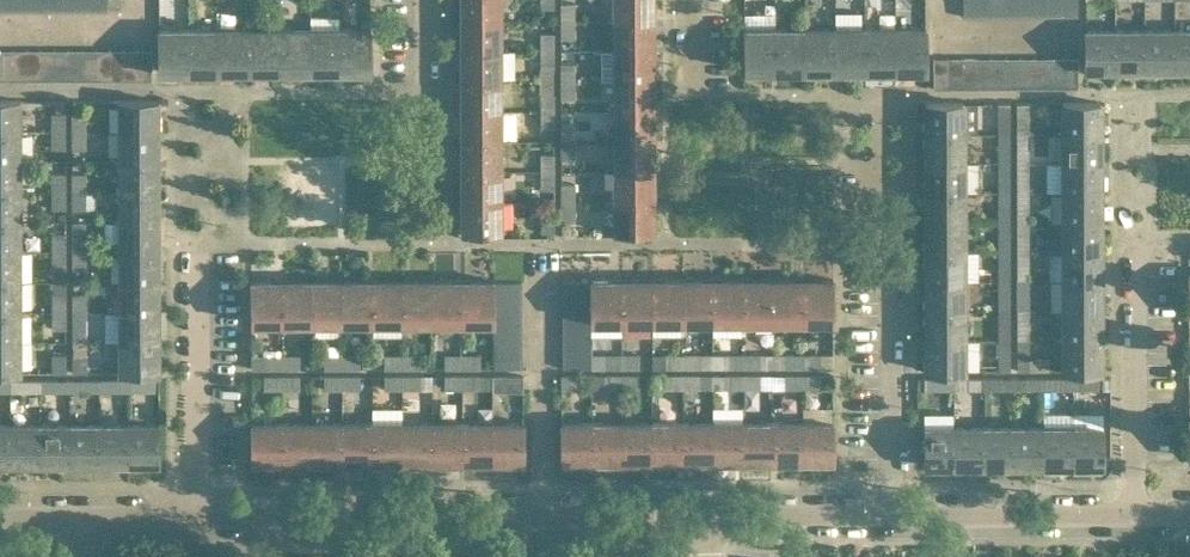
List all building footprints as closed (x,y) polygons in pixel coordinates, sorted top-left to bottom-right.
[(5,8),(20,8),(20,0),(5,0),(5,8)] [(461,18),(501,18),(501,2),(512,2),(512,0),(461,0),(461,18)] [(613,19),(654,19),(654,0),(613,0),(613,19)] [(976,0),(962,0),(962,14),(976,14),(976,0)] [(976,14),(991,14),(991,0),(976,0),(976,14)] [(991,14),(1005,14),(1005,0),(991,0),(991,14)] [(1005,14),(1020,14),(1019,0),(1005,0),(1005,14)] [(1020,14),(1034,14),(1034,0),(1019,0),(1020,14)] [(1034,14),(1048,14),(1048,0),(1034,0),(1034,14)] [(1048,14),(1063,14),(1063,0),(1048,0),(1048,14)] [(1063,14),(1077,14),(1077,0),(1063,0),(1063,14)] [(561,2),(561,19),(575,19),(575,3),(575,2),(561,2)] [(835,14),(835,26),(865,26),(865,14),(835,14)] [(744,16),(744,26),(775,26),(775,16),(744,16)] [(461,18),(461,48),(502,48),(501,18),(461,18)] [(575,19),(561,19),(561,37),(575,37),(575,19)] [(613,19),(613,49),(654,49),(654,19),(613,19)] [(220,26),(190,27),(190,69),(220,69),(220,26)] [(250,26),(220,26),(220,69),(250,68),(250,26)] [(280,26),(250,26),(250,68),(281,68),(280,26)] [(310,26),(280,26),(281,68),(311,68),(310,26)] [(340,26),(310,26),(311,68),(341,68),(340,26)] [(371,26),(340,26),(341,68),(371,68),(371,26)] [(775,68),(775,26),(744,26),(744,68),(775,68)] [(805,26),(775,26),(775,68),(805,68),(805,26)] [(835,26),(805,26),(805,68),(835,68),(835,26)] [(865,26),(835,26),(835,68),(865,68),(865,26)] [(895,26),(865,26),(865,68),(895,68),(895,26)] [(926,26),(895,26),(895,68),(926,68),(926,26)] [(190,69),(190,27),(160,27),(160,69),(190,69)] [(1085,66),(1115,66),(1115,29),(1085,29),(1085,66)] [(1115,66),(1145,66),(1145,29),(1115,29),(1115,66)] [(1145,66),(1175,66),(1175,29),(1145,29),(1145,66)] [(1189,66),(1189,29),(1175,29),(1175,66),(1189,66)] [(554,32),(540,32),(540,49),(554,49),(554,32)] [(152,46),(138,47),(138,77),(152,77),(152,46)] [(13,48),(0,48),(0,79),(13,79),(13,48)] [(13,48),(13,79),(27,79),(27,48),(13,48)] [(27,48),(27,79),(41,79),(41,48),(27,48)] [(41,48),(41,79),(55,79),(55,48),(41,48)] [(55,48),(55,79),(69,79),(69,48),(55,48)] [(69,48),(69,79),(82,79),(82,49),(69,48)] [(82,49),(82,79),(96,79),(96,48),(82,49)] [(96,48),(96,79),(110,79),(110,49),(96,48)] [(461,48),(461,79),(502,78),(502,48),(461,48)] [(110,49),(110,79),(124,79),(124,49),(110,49)] [(124,49),(124,79),(138,79),(138,49),(124,49)] [(554,49),(540,49),(540,67),(554,67),(554,49)] [(613,49),(613,79),(654,79),(654,49),(613,49)] [(948,86),(948,55),(933,55),(934,86),(948,86)] [(962,55),(948,55),(948,86),(962,86),(962,55)] [(977,55),(962,55),(962,86),(977,86),(977,55)] [(991,55),(977,55),(977,86),(991,86),(991,55)] [(1005,55),(991,55),(991,86),(1005,86),(1005,55)] [(1020,55),(1005,55),(1005,86),(1020,86),(1020,55)] [(1034,55),(1020,55),(1020,86),(1034,86),(1034,55)] [(1048,55),(1034,55),(1034,86),(1049,86),(1048,55)] [(1063,55),(1048,55),(1049,86),(1063,86),(1063,55)] [(1077,55),(1063,55),(1063,86),(1077,86),(1077,55)] [(575,62),(561,62),(561,79),(575,79),(575,62)] [(461,79),(461,109),(502,109),(502,78),(461,79)] [(575,79),(561,79),(561,97),(575,97),(575,79)] [(613,79),(613,109),(654,109),(654,79),(613,79)] [(554,92),(540,92),(541,110),(554,109),(554,92)] [(119,98),(119,129),(160,129),(160,98),(119,98)] [(22,129),(22,99),(0,99),(0,129),(22,129)] [(1029,100),(1017,101),(1017,119),(1029,119),(1029,100)] [(1062,100),(1062,131),(1100,130),(1100,100),(1062,100)] [(926,101),(926,131),(964,131),(964,101),(926,101)] [(1009,101),(998,101),(998,119),(1010,119),(1009,101)] [(461,109),(461,139),(502,139),(502,109),(461,109)] [(554,109),(541,110),(541,127),(554,127),(554,109)] [(613,109),(613,139),(654,139),(654,109),(613,109)] [(53,111),(53,129),(66,129),(66,111),(53,111)] [(86,112),(72,112),(72,130),(86,129),(86,112)] [(575,122),(561,122),(561,139),(575,139),(575,131),(575,122)] [(22,159),(22,129),(0,129),(0,159),(22,159)] [(66,129),(53,129),(53,147),(66,147),(66,129)] [(86,129),(72,130),(72,147),(86,147),(86,129)] [(119,129),(119,159),(160,159),(160,129),(119,129)] [(1062,131),(1062,160),(1100,160),(1100,130),(1062,131)] [(926,131),(926,161),(964,161),(964,131),(926,131)] [(461,139),(461,169),(502,169),(502,139),(461,139)] [(575,139),(561,139),(561,157),(575,157),(575,139)] [(613,139),(613,169),(654,169),(654,139),(613,139)] [(998,143),(998,161),(1010,161),(1010,143),(998,143)] [(1017,143),(1017,160),(1030,160),(1030,143),(1017,143)] [(554,152),(541,152),(541,170),(554,170),(554,152)] [(22,189),(22,159),(0,159),(0,189),(22,189)] [(119,159),(119,189),(160,189),(160,159),(119,159)] [(1017,160),(1017,180),(1030,180),(1030,160),(1017,160)] [(1062,160),(1063,190),(1100,190),(1100,160),(1062,160)] [(964,161),(926,161),(926,190),(964,190),(978,190),(978,161),(964,161)] [(998,161),(998,180),(1010,180),(1010,161),(998,161)] [(461,169),(461,199),(502,199),(502,169),(461,169)] [(613,169),(613,199),(654,199),(654,169),(613,169)] [(541,170),(541,188),(554,188),(554,170),(541,170)] [(65,172),(51,172),(51,190),(65,190),(65,172)] [(86,172),(72,172),(72,190),(86,190),(86,172)] [(561,182),(561,200),(575,200),(575,182),(561,182)] [(22,219),(22,189),(0,189),(0,219),(22,219)] [(119,189),(119,219),(160,219),(160,189),(119,189)] [(65,190),(51,190),(52,208),(65,208),(65,190)] [(86,190),(72,190),(72,208),(86,208),(86,190)] [(926,190),(926,220),(964,220),(964,190),(926,190)] [(1063,190),(1063,220),(1100,220),(1100,190),(1063,190)] [(502,199),(461,199),(461,229),(502,229),(502,199)] [(654,199),(613,199),(614,230),(654,229),(654,199)] [(561,200),(561,218),(575,218),(575,200),(561,200)] [(998,202),(998,220),(1010,220),(1010,202),(998,202)] [(1017,202),(1017,220),(1030,220),(1030,202),(1017,202)] [(554,212),(541,212),(541,231),(555,231),(554,212)] [(22,250),(22,219),(0,219),(0,250),(22,250)] [(119,219),(119,249),(160,249),(160,219),(119,219)] [(926,220),(926,250),(964,249),(964,220),(926,220)] [(998,220),(998,240),(1010,240),(1010,220),(998,220)] [(1017,220),(1017,240),(1030,240),(1030,220),(1017,220)] [(1063,220),(1063,249),(1101,249),(1100,220),(1063,220)] [(65,232),(52,232),(52,250),(66,250),(65,232)] [(86,232),(72,232),(72,250),(86,250),(86,232)] [(119,249),(119,280),(160,279),(160,249),(119,249)] [(964,249),(926,250),(926,279),(964,279),(979,279),(978,249),(964,249)] [(1063,249),(1063,279),(1101,279),(1101,249),(1063,249)] [(22,280),(22,250),(0,250),(0,280),(22,280)] [(66,250),(52,250),(52,268),(66,268),(66,250)] [(86,250),(72,250),(72,268),(86,268),(86,250)] [(998,260),(998,279),(1010,279),(1010,260),(998,260)] [(1017,260),(1017,279),(1030,279),(1030,260),(1017,260)] [(802,277),(802,318),(833,318),(833,276),(802,277)] [(281,320),(311,319),(311,277),(281,278),(281,320)] [(311,319),(342,319),(341,277),(311,277),(311,319)] [(342,319),(372,319),(371,277),(341,277),(342,319)] [(372,319),(402,319),(401,277),(371,277),(372,319)] [(402,319),(432,319),(432,277),(401,277),(402,319)] [(432,319),(462,319),(462,277),(432,277),(432,319)] [(492,293),(492,279),(492,277),(462,277),(462,319),(492,319),(492,308),(492,293)] [(591,294),(591,308),(591,319),(621,319),(621,277),(591,277),(591,279),(591,294)] [(621,277),(621,319),(652,319),(652,277),(621,277)] [(682,277),(652,277),(652,319),(652,334),(682,334),(682,319),(682,277)] [(682,277),(682,319),(712,319),(712,277),(682,277)] [(742,277),(712,277),(712,319),(712,334),(742,334),(742,327),(742,277)] [(772,277),(742,277),(742,327),(755,327),(755,319),(772,319),(772,277)] [(772,277),(772,319),(802,318),(802,277),(772,277)] [(251,320),(281,320),(281,278),(251,278),(251,320)] [(119,280),(119,310),(160,310),(160,279),(119,280)] [(492,279),(492,293),(521,293),(521,279),(492,279)] [(562,279),(562,294),(591,294),(591,279),(562,279)] [(926,279),(926,309),(964,309),(964,279),(926,279)] [(998,279),(998,298),(1010,298),(1010,279),(998,279)] [(1017,279),(1017,298),(1030,298),(1030,279),(1017,279)] [(1063,280),(1051,280),(1051,309),(1063,309),(1101,309),(1101,279),(1063,279),(1063,280)] [(22,310),(22,280),(0,280),(0,310),(22,310)] [(53,292),(53,310),(67,310),(66,292),(53,292)] [(72,292),(72,309),(86,309),(86,292),(72,292)] [(492,293),(492,308),(521,308),(521,293),(492,293)] [(562,294),(562,308),(591,308),(591,294),(562,294)] [(492,308),(492,319),(492,322),(521,322),(521,308),(492,308)] [(562,308),(562,323),(591,323),(591,319),(591,308),(562,308)] [(72,309),(72,327),(86,327),(86,309),(72,309)] [(926,309),(926,338),(964,338),(964,309),(926,309)] [(998,309),(998,339),(1010,339),(1010,309),(998,309)] [(1063,309),(1063,338),(1101,338),(1101,309),(1063,309)] [(22,340),(22,310),(0,310),(0,340),(22,340)] [(66,310),(52,310),(52,328),(66,327),(66,310)] [(119,310),(119,340),(160,340),(160,310),(119,310)] [(1017,320),(1017,339),(1030,339),(1030,320),(1017,320)] [(492,322),(492,337),(521,337),(521,322),(492,322)] [(562,323),(562,337),(591,337),(591,323),(562,323)] [(492,337),(492,351),(521,351),(521,337),(492,337)] [(562,337),(562,352),(591,352),(591,337),(562,337)] [(964,338),(926,338),(926,369),(950,368),(964,368),(979,368),(979,338),(964,338)] [(1101,338),(1063,338),(1063,369),(1101,369),(1101,338)] [(998,355),(998,357),(1010,357),(1010,339),(998,339),(998,355)] [(1017,339),(1017,357),(1030,357),(1030,339),(1017,339)] [(0,340),(0,370),(22,370),(22,340),(0,340)] [(160,340),(119,340),(120,371),(160,370),(160,340)] [(521,351),(492,351),(492,366),(521,365),(521,351)] [(51,352),(50,370),(66,370),(66,352),(51,352)] [(71,352),(71,371),(86,371),(86,352),(71,352)] [(384,366),(402,366),(402,352),(384,352),(384,366)] [(402,352),(402,366),(420,366),(420,353),(402,352)] [(444,365),(462,365),(462,352),(444,352),(444,365)] [(462,352),(462,365),(480,365),(480,352),(462,352)] [(591,352),(562,352),(562,366),(591,366),(591,352)] [(784,365),(803,365),(803,352),(784,352),(784,365)] [(803,352),(803,365),(833,366),(833,352),(803,352)] [(264,366),(282,366),(282,353),(264,353),(264,366)] [(282,353),(282,366),(299,366),(299,353),(282,353)] [(324,366),(342,366),(342,353),(324,353),(324,366)] [(342,353),(342,366),(360,366),(360,353),(342,353)] [(622,353),(604,353),(604,366),(622,367),(622,353)] [(622,367),(640,367),(640,354),(622,353),(622,367)] [(665,366),(682,366),(682,353),(665,353),(665,366)] [(682,353),(682,366),(700,366),(700,353),(682,353)] [(725,366),(742,366),(742,353),(725,353),(725,366)] [(742,353),(742,366),(761,366),(761,353),(742,353)] [(402,386),(402,373),(384,373),(384,386),(402,386)] [(420,373),(402,373),(402,386),(420,386),(420,373)] [(462,386),(462,373),(444,373),(444,386),(462,386)] [(480,373),(462,373),(462,386),(480,386),(480,373)] [(492,388),(523,389),(523,373),(492,373),(492,388)] [(561,373),(561,387),(580,386),(579,373),(561,373)] [(604,386),(622,386),(622,373),(604,373),(604,386)] [(622,373),(622,386),(639,386),(639,373),(622,373)] [(664,386),(682,386),(682,373),(664,373),(664,386)] [(682,373),(682,386),(700,386),(700,373),(682,373)] [(724,386),(742,386),(742,373),(724,373),(724,386)] [(742,373),(742,386),(760,386),(760,373),(742,373)] [(785,373),(785,387),(803,387),(803,373),(785,373)] [(803,373),(803,387),(820,387),(820,373),(803,373)] [(282,386),(282,374),(264,374),(264,387),(282,386)] [(299,374),(282,374),(282,386),(299,386),(299,374)] [(342,386),(342,374),(324,374),(324,386),(342,386)] [(360,374),(342,374),(342,386),(360,386),(360,374)] [(1003,375),(984,376),(984,388),(1003,388),(1003,375)] [(1043,375),(1024,375),(1025,388),(1043,388),(1043,375)] [(1062,375),(1043,375),(1043,388),(1062,388),(1062,375)] [(1084,375),(1084,387),(1103,387),(1103,375),(1084,375)] [(924,376),(924,387),(942,387),(942,376),(924,376)] [(984,376),(965,376),(965,388),(984,388),(984,376)] [(19,390),(40,390),(40,378),(19,378),(19,390)] [(40,378),(40,390),(58,390),(58,378),(40,378)] [(78,390),(100,390),(100,378),(78,378),(78,390)] [(100,378),(100,390),(117,390),(117,378),(100,378)] [(141,389),(160,389),(160,378),(141,378),(141,389)] [(743,418),(712,419),(713,460),(743,459),(743,418)] [(773,418),(743,418),(743,459),(773,459),(773,418)] [(803,418),(773,418),(773,459),(803,459),(803,418)] [(833,418),(803,418),(803,459),(834,459),(833,418)] [(462,419),(432,420),(433,460),(463,460),(462,419)] [(493,419),(462,419),(463,460),(493,460),(493,419)] [(523,419),(493,419),(493,460),(523,460),(523,419)] [(592,460),(592,419),(561,419),(561,460),(592,460)] [(622,419),(592,419),(592,460),(622,460),(622,419)] [(652,419),(622,419),(622,460),(652,460),(652,419)] [(682,419),(652,419),(652,460),(682,460),(682,419)] [(712,419),(682,419),(682,460),(713,460),(712,419)] [(282,460),(282,420),(251,420),(251,460),(282,460)] [(312,420),(282,420),(282,460),(312,460),(312,420)] [(342,420),(312,420),(312,460),(342,460),(342,420)] [(372,420),(342,420),(342,460),(372,460),(372,420)] [(402,420),(372,420),(372,460),(402,460),(402,420)] [(432,420),(402,420),(402,460),(433,460),(432,420)] [(11,423),(0,423),(0,461),(11,461),(11,423)] [(41,423),(11,423),(11,461),(41,461),(41,423)] [(70,423),(41,423),(41,461),(70,461),(70,423)] [(100,423),(70,423),(70,461),(100,461),(100,423)] [(130,423),(100,423),(100,461),(130,461),(130,423)] [(160,423),(130,423),(130,461),(160,461),(160,423)] [(1044,425),(1014,426),(1014,463),(1044,463),(1044,425)] [(1073,425),(1044,425),(1044,463),(1073,463),(1073,425)] [(1103,425),(1073,425),(1073,463),(1103,463),(1103,425)] [(955,464),(955,426),(925,426),(925,464),(955,464)] [(984,426),(955,426),(955,464),(984,463),(984,426)] [(1014,426),(984,426),(984,463),(1014,463),(1014,426)]
